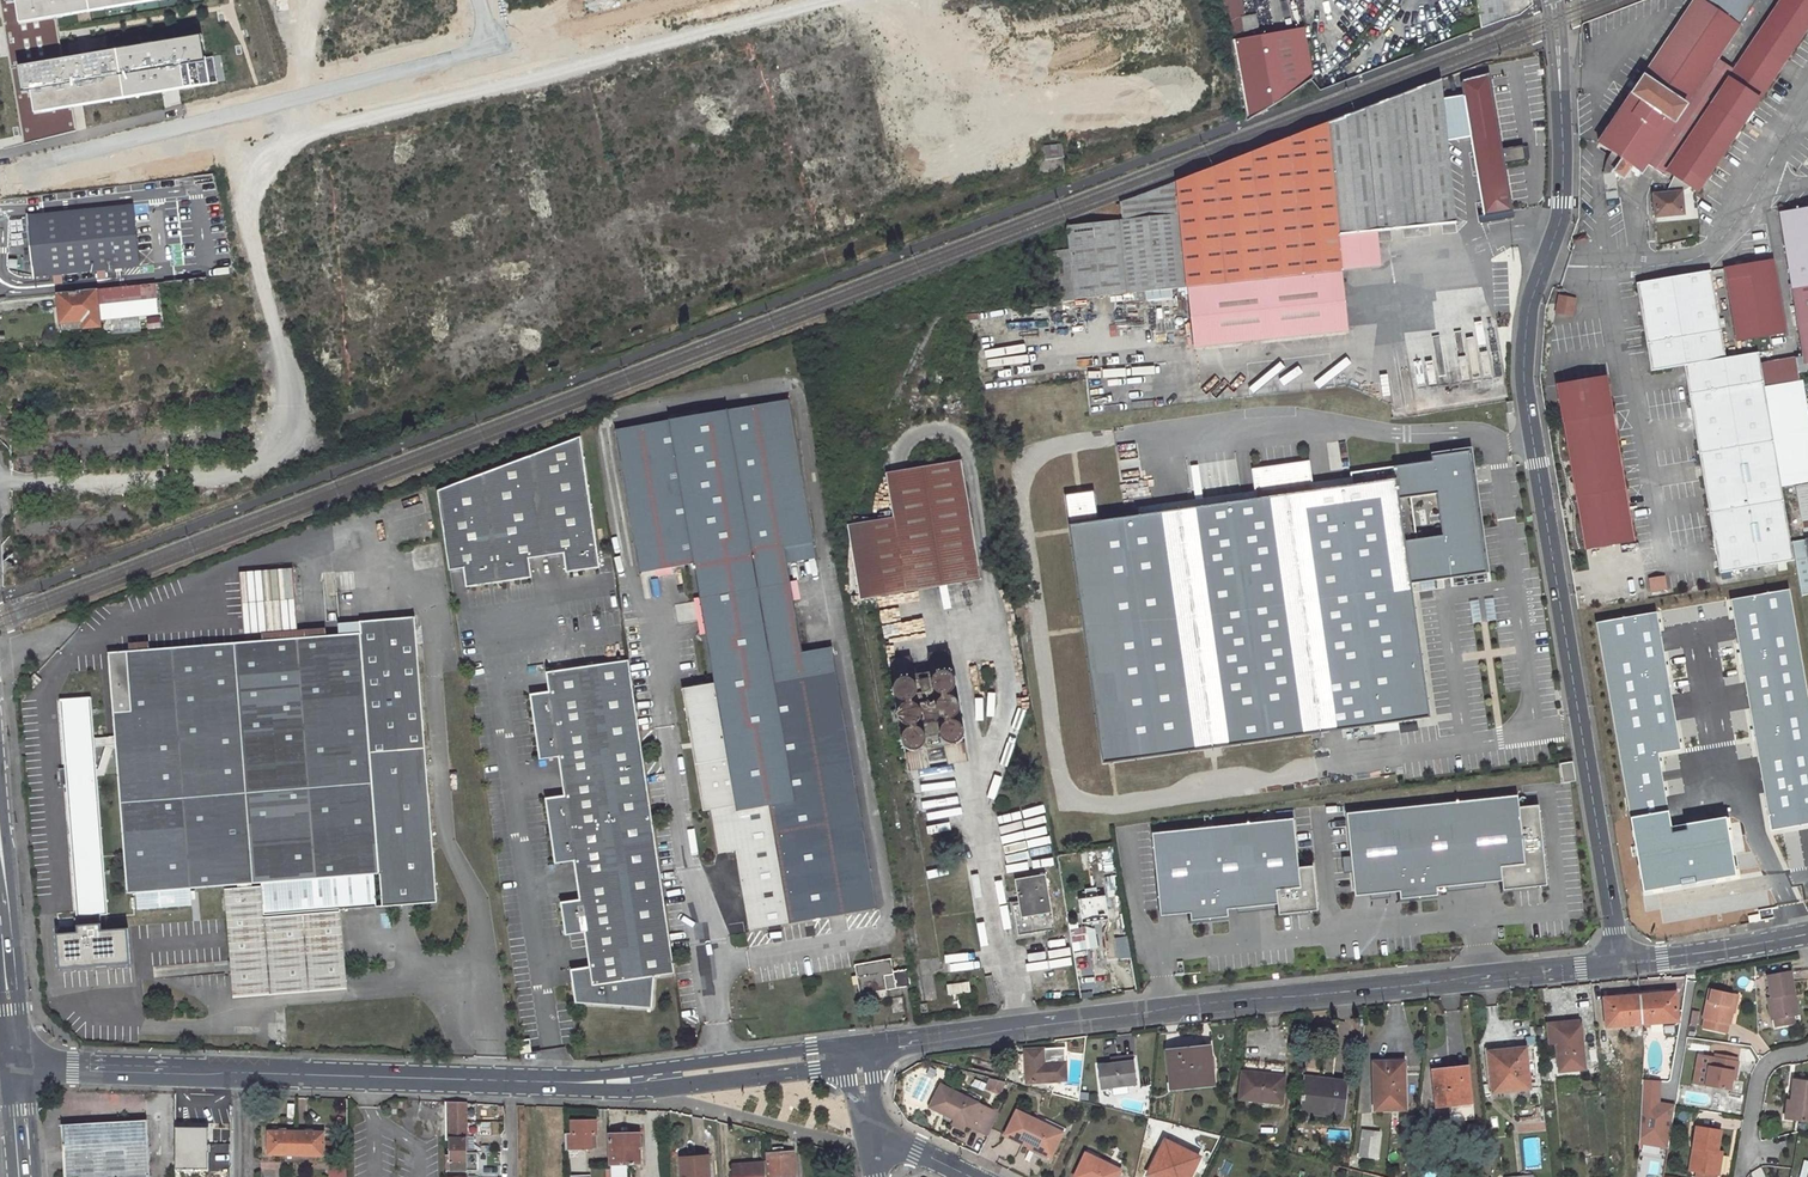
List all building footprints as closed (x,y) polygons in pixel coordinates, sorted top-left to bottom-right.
[(24,135),(75,127),(71,107),(217,82),(213,55),(205,57),(202,42),(195,43),(190,38),(63,59),(56,17),(156,0),(0,0),(0,3),(4,26),(6,26),(24,135)] [(1247,122),(1257,116),(1283,100),(1312,78),(1304,30),(1244,39),(1243,32),(1258,29),(1256,15),(1244,17),(1241,0),(1223,0),(1230,42),(1232,41),(1246,115),(1247,122)] [(1481,29),(1502,21),(1499,0),(1477,0),(1481,29)] [(1596,144),(1609,152),(1618,158),(1609,170),(1600,172),(1603,189),(1614,187),(1612,174),(1621,179),(1630,166),(1639,172),(1645,165),(1647,160),(1715,60),(1738,27),(1755,0),(1694,0),(1596,144)] [(1665,172),(1695,192),(1807,25),(1807,0),(1781,0),(1733,73),(1665,172)] [(1647,160),(1645,165),(1663,177),(1665,172),(1733,73),(1715,60),(1647,160)] [(1487,73),(1462,79),(1460,82),(1462,95),(1469,135),(1480,203),(1476,203),(1478,222),(1512,217),(1511,210),(1503,162),(1501,149),(1487,73)] [(1441,79),(1310,130),(1312,138),(1441,88),(1441,87),(1441,79)] [(1310,130),(1247,154),(1261,279),(1344,270),(1380,267),(1376,231),(1454,224),(1445,139),(1441,96),(1441,88),(1312,138),(1310,130)] [(1469,135),(1462,95),(1441,96),(1445,139),(1469,135)] [(1061,143),(1043,144),(1044,159),(1062,158),(1061,143)] [(1526,146),(1501,149),(1503,162),(1528,159),(1531,158),(1529,146),(1526,147),(1526,146)] [(1618,158),(1609,152),(1600,172),(1609,170),(1618,158)] [(1120,221),(1071,226),(1071,227),(1074,252),(1079,299),(1189,287),(1261,279),(1247,154),(1173,182),(1177,215),(1120,221)] [(1173,182),(1119,203),(1120,221),(1177,215),(1173,182)] [(1678,192),(1652,194),(1654,215),(1680,212),(1678,192)] [(132,205),(26,216),(33,276),(139,265),(132,205)] [(1778,214),(1803,358),(1794,360),(1797,375),(1807,374),(1807,209),(1778,214)] [(1074,252),(1056,254),(1061,301),(1079,299),(1074,252)] [(1772,261),(1725,268),(1736,341),(1784,334),(1772,261)] [(1780,487),(1763,386),(1757,352),(1725,357),(1710,269),(1637,282),(1651,369),(1684,364),(1719,571),(1778,561),(1779,569),(1785,568),(1784,560),(1792,559),(1780,487)] [(1261,279),(1189,287),(1195,345),(1347,330),(1341,271),(1261,279)] [(157,283),(59,293),(63,329),(63,331),(101,328),(100,314),(146,309),(145,300),(158,298),(157,283)] [(1555,314),(1573,316),(1575,296),(1557,294),(1555,314)] [(161,328),(159,316),(144,317),(145,330),(161,328)] [(1608,377),(1561,384),(1588,547),(1636,539),(1608,377)] [(1792,382),(1807,478),(1807,430),(1800,381),(1792,382)] [(1780,487),(1807,482),(1807,478),(1792,382),(1763,386),(1780,487)] [(713,677),(684,681),(684,686),(703,810),(710,810),(716,853),(729,852),(741,930),(871,910),(827,648),(797,652),(783,562),(812,558),(788,399),(617,426),(638,568),(695,560),(713,677)] [(1507,402),(1509,413),(1516,412),(1514,401),(1507,402)] [(438,491),(449,570),(465,568),(468,587),(533,577),(530,559),(565,553),(568,572),(601,567),(581,437),(438,491)] [(1066,496),(1104,765),(1398,723),(1432,718),(1413,584),(1488,573),(1475,483),(1477,477),(1473,466),(1471,452),(1432,456),(1433,461),(1351,473),(1353,485),(1315,491),(1310,461),(1253,469),(1257,499),(1100,521),(1095,491),(1066,496)] [(909,469),(885,472),(893,517),(870,520),(863,522),(853,523),(847,524),(855,580),(859,599),(867,598),(980,579),(961,461),(909,469)] [(1796,490),(1805,543),(1807,543),(1807,488),(1796,490)] [(292,568),(238,572),(243,632),(297,628),(292,568)] [(1646,579),(1651,593),(1668,588),(1663,573),(1646,579)] [(647,580),(649,596),(659,595),(657,579),(647,580)] [(791,599),(798,597),(795,580),(788,581),(791,599)] [(1614,618),(1662,903),(1777,885),(1771,848),(1761,850),(1754,807),(1764,806),(1788,802),(1773,711),(1749,715),(1747,700),(1718,704),(1716,695),(1712,666),(1720,664),(1740,661),(1730,599),(1614,618)] [(190,886),(222,884),(231,995),(344,986),(340,906),(376,903),(374,872),(380,871),(382,904),(437,900),(414,614),(337,620),(338,632),(107,650),(115,743),(116,756),(127,891),(136,891),(138,907),(191,903),(190,886)] [(901,614),(883,619),(888,634),(906,628),(901,614)] [(926,655),(929,673),(930,680),(933,674),(937,672),(942,671),(947,673),(951,676),(947,652),(926,655)] [(888,661),(893,685),(896,680),(900,678),(905,677),(910,679),(913,681),(912,676),(909,658),(888,661)] [(656,977),(676,974),(630,661),(548,673),(551,692),(531,695),(541,760),(560,757),(566,796),(547,799),(556,864),(576,861),(581,900),(562,903),(567,936),(586,933),(591,968),(572,970),(577,1003),(654,1009),(656,977)] [(1725,694),(1720,664),(1712,666),(1716,695),(1725,694)] [(933,691),(937,694),(942,695),(947,693),(950,690),(953,686),(953,681),(952,678),(951,676),(947,673),(942,671),(937,672),(933,674),(930,680),(930,682),(930,687),(933,691)] [(905,677),(900,678),(896,680),(893,685),(892,688),(892,691),(894,696),(897,699),(902,701),(907,701),(912,698),(915,694),(916,689),(915,684),(913,681),(910,679),(905,677)] [(35,679),(26,688),(31,693),(39,684),(35,679)] [(937,699),(934,704),(933,708),(934,713),(937,717),(941,720),(946,720),(951,719),(955,715),(957,710),(957,706),(956,704),(955,701),(951,697),(946,696),(941,697),(937,699)] [(910,703),(905,703),(901,705),(897,708),(896,713),(896,716),(896,717),(899,723),(903,726),(908,726),(913,725),(917,722),(919,718),(920,713),(918,708),(915,705),(910,703)] [(63,776),(58,777),(59,794),(65,794),(75,916),(108,913),(97,781),(96,774),(90,704),(58,707),(63,776)] [(938,738),(940,742),(944,744),(949,746),(954,745),(958,742),(960,738),(961,734),(961,732),(959,727),(956,724),(951,722),(946,722),(941,724),(938,728),(937,733),(938,738)] [(914,728),(909,728),(904,730),(901,734),(900,739),(900,743),(903,747),(906,750),(911,751),(916,750),(920,748),(923,743),(923,738),(921,733),(918,729),(914,728)] [(944,744),(940,742),(941,747),(944,765),(964,762),(960,738),(958,742),(954,745),(949,746),(944,744)] [(115,743),(105,744),(105,753),(98,774),(96,774),(97,781),(105,780),(111,757),(116,756),(115,743)] [(1561,763),(1564,783),(1577,781),(1574,762),(1561,763)] [(1520,796),(1349,814),(1355,873),(1370,872),(1372,895),(1402,892),(1403,900),(1440,896),(1439,888),(1505,882),(1505,890),(1539,887),(1539,881),(1549,880),(1542,817),(1523,820),(1520,796)] [(1764,806),(1754,807),(1761,850),(1771,848),(1764,806)] [(1296,819),(1155,833),(1161,892),(1176,891),(1178,915),(1193,913),(1194,921),(1232,917),(1231,910),(1281,905),(1281,915),(1311,912),(1310,907),(1320,906),(1315,867),(1301,868),(1296,819)] [(1109,849),(1099,850),(1106,895),(1117,894),(1109,849)] [(1018,905),(1012,906),(1016,927),(1013,927),(1014,933),(1016,933),(1017,936),(1054,930),(1045,874),(1014,880),(1018,905)] [(1086,888),(1083,889),(1084,893),(1076,894),(1080,919),(1107,916),(1103,892),(1096,892),(1096,887),(1093,888),(1093,887),(1086,887),(1086,888)] [(1094,925),(1069,929),(1073,951),(1098,947),(1094,925)] [(1125,936),(1114,938),(1118,959),(1129,957),(1125,936)] [(892,958),(855,964),(860,995),(897,989),(894,973),(892,958)] [(910,971),(900,972),(903,988),(913,987),(910,971)] [(900,972),(894,973),(897,989),(903,988),(900,972)] [(1793,1016),(1790,996),(1794,995),(1791,974),(1766,978),(1770,998),(1767,999),(1770,1020),(1793,1016)] [(969,983),(948,986),(950,995),(970,992),(969,983)] [(1733,1012),(1729,1011),(1733,993),(1711,989),(1704,1019),(1706,1019),(1704,1029),(1724,1032),(1726,1023),(1730,1024),(1733,1012)] [(1676,992),(1639,995),(1642,1024),(1677,1021),(1676,992)] [(1733,993),(1729,1011),(1733,1012),(1735,1012),(1738,995),(1733,993)] [(1639,995),(1605,998),(1607,1026),(1642,1024),(1639,995)] [(1770,1020),(1771,1027),(1794,1023),(1793,1016),(1770,1020)] [(1556,1042),(1555,1027),(1581,1025),(1580,1020),(1546,1023),(1548,1043),(1556,1042)] [(1581,1025),(1555,1027),(1556,1042),(1559,1070),(1584,1067),(1581,1025)] [(1608,1038),(1599,1039),(1600,1054),(1610,1054),(1608,1038)] [(531,1045),(520,1047),(521,1053),(532,1052),(531,1045)] [(1682,1065),(1685,1048),(1676,1046),(1673,1064),(1682,1065)] [(1065,1048),(1025,1051),(1027,1082),(1044,1081),(1044,1079),(1056,1078),(1056,1080),(1067,1080),(1065,1048)] [(1525,1048),(1488,1052),(1492,1091),(1530,1087),(1525,1048)] [(1194,1049),(1168,1052),(1173,1088),(1215,1084),(1211,1051),(1194,1053),(1194,1049)] [(1118,1063),(1098,1065),(1101,1088),(1135,1084),(1131,1055),(1117,1057),(1118,1063)] [(943,1056),(942,1062),(968,1069),(971,1056),(943,1056)] [(1709,1070),(1705,1091),(1724,1095),(1726,1085),(1728,1071),(1733,1072),(1735,1061),(1714,1057),(1711,1071),(1709,1070)] [(1403,1060),(1374,1061),(1375,1110),(1404,1110),(1403,1060)] [(1449,1073),(1434,1074),(1437,1106),(1450,1105),(1452,1119),(1472,1116),(1467,1067),(1448,1068),(1449,1073)] [(1242,1071),(1239,1099),(1281,1103),(1285,1076),(1242,1071)] [(1658,1101),(1661,1080),(1643,1078),(1636,1144),(1668,1148),(1673,1103),(1658,1101)] [(1000,1094),(1005,1082),(991,1079),(987,1089),(1000,1094)] [(1792,1119),(1807,1121),(1807,1082),(1792,1080),(1790,1102),(1794,1102),(1792,1119)] [(1306,1082),(1302,1112),(1343,1116),(1347,1083),(1330,1081),(1329,1085),(1306,1082)] [(988,1136),(998,1114),(978,1104),(980,1100),(969,1094),(967,1098),(938,1084),(936,1089),(939,1090),(933,1102),(930,1101),(929,1104),(931,1105),(931,1106),(953,1118),(967,1125),(988,1136)] [(1787,1101),(1785,1119),(1792,1119),(1794,1102),(1790,1102),(1787,1101)] [(445,1111),(446,1129),(446,1141),(450,1140),(450,1172),(467,1173),(466,1103),(445,1102),(445,1111)] [(445,1111),(436,1111),(436,1130),(446,1129),(445,1111)] [(1017,1111),(1005,1134),(1051,1157),(1063,1133),(1017,1111)] [(964,1130),(967,1125),(953,1118),(951,1123),(964,1130)] [(571,1133),(566,1133),(566,1149),(591,1148),(591,1134),(596,1134),(595,1120),(570,1121),(571,1133)] [(65,1176),(167,1176),(166,1159),(149,1160),(147,1121),(62,1125),(65,1176)] [(1696,1170),(1700,1171),(1699,1176),(1715,1176),(1715,1174),(1716,1174),(1720,1153),(1716,1153),(1720,1132),(1698,1128),(1694,1148),(1699,1149),(1696,1170)] [(270,1130),(269,1153),(287,1153),(287,1162),(296,1162),(297,1131),(270,1130)] [(1363,1130),(1359,1155),(1375,1158),(1379,1133),(1363,1130)] [(331,1141),(324,1141),(324,1131),(297,1131),(296,1162),(304,1162),(304,1154),(331,1154),(331,1141)] [(610,1134),(610,1164),(641,1163),(640,1133),(610,1134)] [(1147,1175),(1152,1176),(1162,1176),(1162,1175),(1166,1176),(1189,1176),(1200,1157),(1167,1141),(1163,1150),(1161,1148),(1147,1175)] [(795,1176),(794,1153),(785,1154),(784,1146),(774,1147),(774,1154),(767,1155),(769,1176),(775,1176),(795,1176)] [(1694,1148),(1691,1169),(1696,1170),(1699,1149),(1694,1148)] [(1074,1176),(1116,1176),(1120,1171),(1097,1159),(1099,1156),(1087,1150),(1074,1176)] [(680,1158),(682,1176),(710,1176),(708,1156),(680,1158)] [(347,1161),(331,1161),(331,1176),(346,1176),(347,1161)] [(733,1164),(734,1176),(766,1176),(765,1162),(733,1164)]
